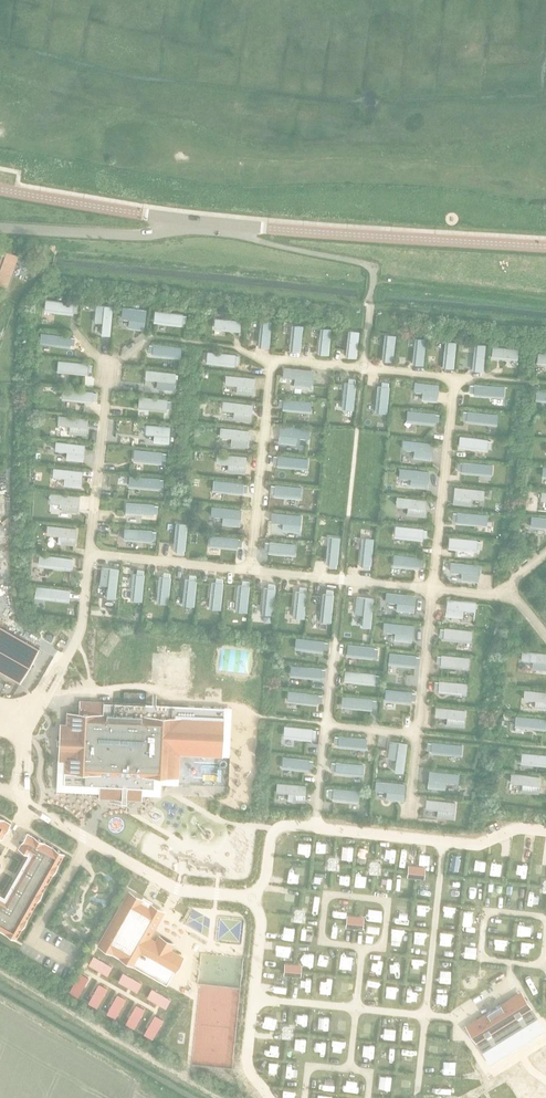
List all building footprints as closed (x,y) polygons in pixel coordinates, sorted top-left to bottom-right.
[(0,264),(0,281),(1,282),(3,278),(4,278),(7,279),(16,256),(5,250),(0,264)] [(42,310),(71,313),(71,311),(76,311),(77,305),(72,304),(72,303),(43,300),(42,310)] [(101,334),(109,335),(112,306),(96,305),(94,321),(102,322),(102,326),(101,326),(100,330),(101,330),(101,334)] [(118,306),(117,314),(120,314),(120,316),(125,316),(125,315),(129,316),(127,324),(144,326),(146,310),(118,306)] [(154,322),(183,325),(183,323),(187,324),(188,317),(184,316),(184,315),(155,312),(154,322)] [(240,318),(214,316),(213,327),(240,329),(240,318)] [(261,320),(258,346),(269,347),(271,321),(261,320)] [(292,324),(289,350),(300,352),(303,325),(292,324)] [(320,326),(318,353),(328,354),(331,327),(320,326)] [(348,329),(345,356),(356,357),(358,330),(348,329)] [(40,343),(69,346),(69,344),(74,344),(74,338),(70,337),(70,336),(41,333),(40,343)] [(384,333),(382,360),(392,361),(395,334),(384,333)] [(415,336),(412,363),(422,364),(425,337),(415,336)] [(445,339),(443,366),(453,367),(455,340),(445,339)] [(475,342),(472,369),(482,370),(485,343),(475,342)] [(149,356),(178,359),(179,349),(150,346),(150,347),(145,347),(145,353),(149,354),(149,356)] [(491,357),(518,359),(519,349),(492,346),(491,357)] [(235,353),(206,350),(205,362),(234,365),(234,362),(238,362),(239,355),(235,355),(235,353)] [(545,364),(545,354),(539,353),(537,363),(545,364)] [(57,370),(86,373),(87,371),(91,371),(92,365),(87,364),(87,363),(58,360),(57,370)] [(313,370),(283,367),(282,376),(286,376),(286,377),(291,378),(291,377),(294,377),(294,385),(311,386),(313,370)] [(143,372),(142,380),(145,381),(145,382),(150,382),(150,381),(154,382),(153,390),(169,391),(171,375),(143,372)] [(225,375),(225,383),(228,383),(228,384),(233,385),(233,384),(237,384),(236,392),(252,394),(254,378),(225,375)] [(342,412),(352,413),(355,384),(354,384),(355,379),(348,378),(348,383),(345,383),(342,412)] [(376,412),(386,413),(389,383),(388,383),(388,379),(381,378),(381,383),(379,382),(376,412)] [(437,400),(439,384),(414,381),(413,389),(415,390),(415,391),(421,391),(421,390),(422,390),(421,399),(437,400)] [(473,394),(503,396),(503,386),(474,384),(474,385),(470,385),(469,392),(474,392),(473,394)] [(62,398),(91,401),(91,399),(96,399),(96,393),(92,392),(92,391),(63,388),(62,398)] [(545,401),(545,390),(534,389),(533,400),(545,401)] [(136,406),(165,408),(165,406),(170,406),(170,399),(165,399),(166,398),(136,396),(136,406)] [(279,399),(278,406),(282,407),(282,409),(309,412),(310,401),(283,399),(279,399)] [(223,401),(222,409),(225,410),(225,411),(230,411),(230,410),(234,411),(233,419),(250,420),(251,404),(223,401)] [(404,420),(433,423),(434,421),(438,421),(439,414),(434,414),(434,413),(405,410),(404,420)] [(466,421),(495,424),(496,414),(467,411),(467,412),(463,411),(462,418),(466,418),(466,421)] [(58,415),(58,423),(61,424),(61,425),(66,425),(66,424),(70,425),(69,433),(85,434),(87,418),(58,415)] [(146,425),(145,433),(149,433),(149,434),(154,434),(154,433),(158,434),(157,442),(173,443),(175,427),(146,425)] [(309,429),(280,425),(278,441),(295,444),(297,435),(299,436),(299,437),(305,438),(305,436),(308,437),(309,429)] [(220,428),(219,435),(223,436),(223,437),(227,438),(228,436),(231,437),(231,445),(247,447),(249,430),(220,428)] [(458,446),(487,450),(488,448),(492,448),(493,442),(489,441),(489,440),(460,436),(458,446)] [(431,459),(433,442),(403,439),(402,447),(406,447),(405,449),(411,449),(411,448),(414,448),(413,457),(431,459)] [(56,442),(55,450),(58,450),(58,451),(63,452),(63,450),(67,451),(66,459),(83,461),(84,445),(56,442)] [(133,460),(162,461),(162,459),(167,459),(167,453),(163,452),(163,451),(133,450),(133,460)] [(217,454),(216,462),(220,462),(219,463),(224,464),(224,462),(228,463),(227,471),(244,473),(245,457),(217,454)] [(273,455),(273,463),(276,463),(277,463),(277,466),(307,468),(308,457),(277,454),(277,456),(273,455)] [(461,472),(490,475),(491,465),(462,461),(462,463),(458,462),(457,469),(461,469),(461,472)] [(428,470),(400,467),(399,477),(403,477),(402,478),(408,478),(408,477),(410,477),(410,485),(427,486),(428,470)] [(53,468),(52,476),(56,476),(56,477),(60,478),(61,476),(64,477),(64,485),(80,487),(82,471),(53,468)] [(128,486),(158,489),(158,487),(162,487),(163,480),(158,480),(159,479),(129,476),(128,486)] [(213,490),(242,493),(242,491),(246,491),(247,485),(243,484),(243,483),(214,480),(213,490)] [(274,495),(303,498),(304,487),(275,485),(275,486),(271,485),(270,492),(274,492),(274,495)] [(482,498),(483,490),(455,487),(453,503),(469,505),(470,497),(474,497),(474,498),(479,499),(479,498),(482,498)] [(51,493),(50,501),(53,501),(53,502),(58,503),(58,502),(62,502),(61,510),(77,512),(79,496),(51,493)] [(397,496),(396,504),(400,505),(399,506),(404,506),(404,505),(408,506),(407,514),(424,516),(425,500),(397,496)] [(125,513),(155,515),(155,512),(159,513),(160,506),(155,506),(155,505),(126,502),(125,513)] [(240,525),(241,508),(212,506),(211,515),(215,515),(214,516),(220,517),(220,515),(223,516),(223,523),(240,525)] [(302,530),(304,513),(274,510),(273,519),(277,519),(277,520),(282,521),(282,519),(287,520),(286,528),(302,530)] [(456,522),(485,525),(486,514),(457,512),(457,513),(453,512),(452,519),(456,519),(456,522)] [(530,526),(545,528),(545,517),(532,515),(530,526)] [(177,519),(175,549),(177,549),(177,553),(183,554),(184,549),(185,550),(188,520),(177,519)] [(77,527),(46,524),(46,534),(49,534),(49,536),(55,536),(56,535),(58,536),(57,543),(75,545),(77,527)] [(395,525),(394,536),(421,539),(421,536),(426,537),(427,530),(422,530),(422,528),(395,525)] [(124,539),(153,541),(153,539),(157,539),(158,532),(153,532),(154,531),(124,529),(124,539)] [(209,546),(238,548),(239,546),(243,546),(244,540),(239,539),(239,538),(210,536),(209,546)] [(329,563),(329,567),(336,568),(336,563),(337,563),(340,537),(329,536),(327,563),(329,563)] [(448,547),(477,550),(478,548),(482,548),(483,542),(478,541),(478,540),(449,537),(448,547)] [(362,538),(360,567),(361,567),(360,572),(367,572),(367,568),(370,568),(373,539),(362,538)] [(264,552),(294,555),(294,545),(265,542),(265,543),(261,543),(260,549),(265,550),(264,552)] [(40,554),(39,565),(71,569),(73,558),(40,554)] [(392,565),(418,568),(419,564),(423,565),(424,558),(420,558),(420,557),(393,554),(392,565)] [(478,581),(480,564),(450,561),(450,570),(453,570),(453,571),(458,571),(458,570),(462,570),(461,579),(478,581)] [(115,597),(119,568),(102,566),(100,584),(109,585),(109,588),(108,587),(107,593),(108,593),(108,596),(115,597)] [(132,573),(129,599),(141,600),(144,574),(143,574),(143,570),(136,569),(136,573),(132,573)] [(159,575),(156,602),(167,603),(170,577),(169,577),(170,573),(163,572),(162,576),(159,575)] [(185,578),(183,605),(193,606),(196,579),(195,579),(196,575),(189,575),(189,578),(185,578)] [(211,581),(209,607),(220,609),(223,582),(222,582),(222,579),(216,578),(215,581),(211,581)] [(238,584),(235,610),(246,611),(249,585),(248,585),(248,581),(242,581),(242,584),(238,584)] [(265,587),(262,613),(273,614),(276,588),(275,588),(275,584),(269,583),(268,587),(265,587)] [(35,586),(34,597),(68,601),(69,590),(35,586)] [(293,617),(304,618),(306,591),(306,587),(299,586),(299,590),(295,590),(293,617)] [(320,621),(331,621),(333,593),(332,593),(333,589),(326,588),(326,592),(323,592),(320,621)] [(414,611),(416,595),(386,591),(385,600),(389,600),(389,601),(394,601),(394,600),(397,600),(396,609),(414,611)] [(362,625),(370,626),(373,597),(357,596),(355,612),(363,613),(363,617),(362,617),(361,621),(363,622),(362,625)] [(476,602),(447,598),(445,615),(462,617),(463,610),(465,610),(465,611),(472,612),(472,611),(475,611),(476,602)] [(412,624),(383,621),(383,630),(386,630),(386,631),(392,632),(392,631),(395,631),(394,639),(411,640),(412,624)] [(20,682),(39,648),(0,626),(0,671),(20,682)] [(444,639),(471,642),(472,630),(445,627),(445,630),(440,629),(440,636),(444,636),(444,639)] [(296,637),(294,649),(322,652),(322,648),(326,649),(327,642),(323,642),(323,640),(296,637)] [(347,644),(347,655),(373,657),(373,655),(377,655),(377,648),(374,648),(374,646),(347,644)] [(110,796),(141,797),(141,793),(141,785),(153,785),(153,774),(177,775),(178,753),(222,755),(225,696),(225,683),(218,683),(201,682),(202,652),(122,649),(121,662),(93,661),(91,694),(85,693),(84,710),(66,709),(66,721),(60,720),(59,739),(58,758),(64,758),(63,781),(99,783),(98,791),(98,795),(110,796)] [(522,650),(521,659),(524,660),(524,661),(530,661),(530,660),(533,660),(532,668),(545,670),(545,653),(522,650)] [(389,652),(388,663),(415,666),(415,663),(418,663),(419,657),(415,656),(415,655),(389,652)] [(441,666),(469,668),(470,657),(442,654),(442,657),(437,656),(437,663),(441,663),(441,666)] [(291,665),(290,675),(320,678),(320,675),(324,676),(325,669),(321,669),(321,667),(291,665)] [(344,681),(373,684),(373,682),(378,682),(378,675),(374,675),(374,674),(345,671),(344,681)] [(439,692),(466,694),(467,682),(440,680),(439,682),(435,682),(434,689),(439,689),(439,692)] [(385,689),(384,700),(411,703),(411,700),(415,700),(416,693),(412,693),(412,691),(385,689)] [(524,689),(523,697),(527,698),(526,700),(532,700),(532,698),(535,698),(535,707),(545,708),(545,691),(524,689)] [(288,690),(286,701),(316,704),(316,701),(321,702),(321,695),(317,695),(317,693),(288,690)] [(372,698),(342,695),(341,706),(371,709),(371,706),(375,706),(376,699),(372,699),(372,698)] [(465,709),(436,706),(435,715),(438,715),(438,716),(444,717),(444,716),(447,716),(447,724),(464,726),(465,709)] [(515,726),(545,729),(545,727),(545,720),(545,718),(516,715),(515,726)] [(284,725),(283,737),(311,739),(311,737),(315,737),(316,730),(311,730),(312,728),(284,725)] [(366,738),(338,735),(338,737),(335,736),(334,743),(337,743),(337,746),(365,749),(366,738)] [(407,743),(390,740),(388,757),(396,759),(395,762),(394,762),(394,767),(395,767),(394,770),(403,771),(407,743)] [(431,753),(461,755),(462,744),(432,742),(432,743),(428,743),(427,749),(432,750),(431,753)] [(522,752),(521,763),(545,765),(545,754),(522,752)] [(282,756),(281,768),(308,770),(308,767),(312,767),(313,761),(308,760),(309,759),(282,756)] [(64,758),(58,758),(57,789),(98,791),(99,783),(63,781),(64,758)] [(335,773),(363,775),(364,764),(336,762),(336,763),(332,762),(331,769),(335,769),(335,773)] [(459,773),(429,770),(428,786),(445,788),(446,780),(449,781),(449,782),(454,783),(454,782),(458,782),(459,773)] [(540,776),(511,773),(510,782),(514,782),(513,783),(519,784),(519,782),(522,783),(522,791),(538,793),(540,776)] [(177,784),(177,775),(153,774),(153,785),(141,785),(141,793),(160,794),(161,782),(177,784)] [(403,800),(405,783),(376,780),(376,789),(378,789),(378,791),(383,791),(383,790),(388,790),(387,798),(403,800)] [(305,784),(277,782),(276,791),(279,791),(279,793),(285,793),(285,792),(288,792),(287,800),(304,802),(305,784)] [(332,799),(358,802),(359,790),(333,788),(333,789),(328,789),(328,796),(332,796),(332,799)] [(456,801),(426,798),(425,808),(429,808),(429,809),(434,810),(434,808),(437,809),(436,817),(454,819),(456,801)] [(1,839),(10,822),(0,816),(0,838),(1,839)] [(0,909),(0,930),(11,936),(60,851),(26,831),(17,848),(31,855),(0,909)] [(336,869),(337,858),(337,857),(329,856),(328,857),(327,868),(328,869),(336,869)] [(378,861),(371,861),(370,861),(369,872),(369,873),(377,874),(378,873),(379,862),(378,861)] [(423,868),(409,866),(409,876),(422,877),(423,868)] [(128,892),(98,946),(160,980),(167,967),(174,970),(181,957),(148,938),(163,912),(128,892)] [(303,921),(304,910),(303,909),(295,908),(295,909),(293,920),(294,921),(302,921),(303,921)] [(361,918),(348,916),(347,926),(361,927),(361,918)] [(299,966),(286,965),(285,974),(298,975),(299,966)] [(476,1041),(482,1051),(491,1046),(494,1051),(503,1046),(506,1050),(516,1044),(523,1040),(521,1036),(530,1031),(526,1024),(534,1019),(518,994),(495,1008),(473,1022),(481,1037),(476,1041)] [(291,1037),(292,1026),(291,1026),(283,1025),(282,1026),(281,1037),(282,1037),(290,1038),(291,1037)]
